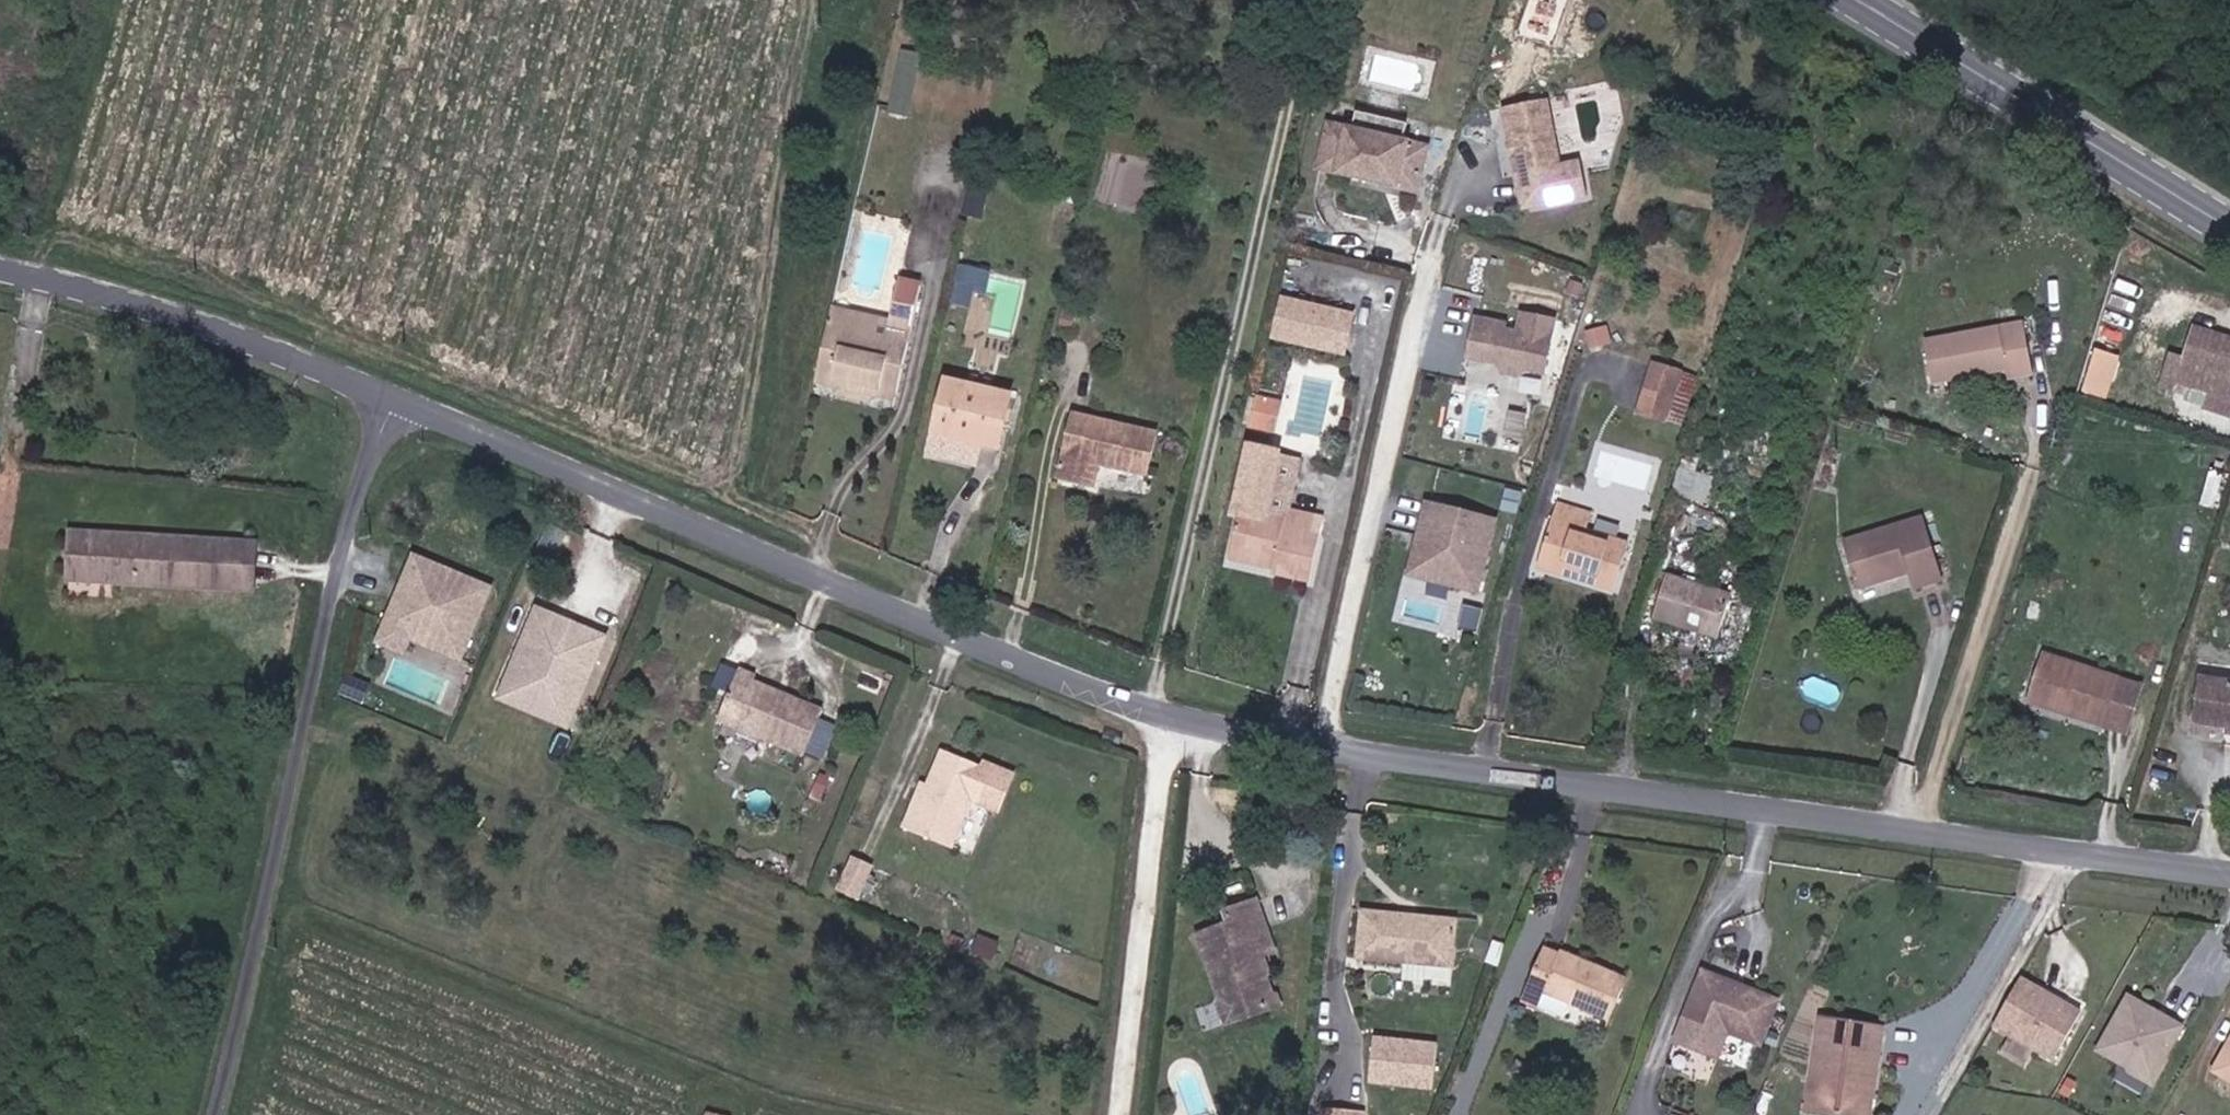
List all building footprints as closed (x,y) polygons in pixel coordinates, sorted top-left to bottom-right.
[(914,115),(921,50),(902,48),(895,113),(914,115)] [(1590,214),(1582,171),(1562,175),(1548,109),(1504,118),(1518,185),(1523,184),(1527,205),(1547,223),(1590,214)] [(1407,129),(1357,117),(1352,136),(1403,147),(1407,129)] [(1352,136),(1329,130),(1321,176),(1416,197),(1426,153),(1403,147),(1352,136)] [(1547,223),(1527,205),(1523,184),(1518,185),(1526,227),(1547,223)] [(894,298),(916,302),(925,258),(903,254),(894,298)] [(855,306),(913,317),(916,302),(894,298),(842,288),(834,326),(849,329),(855,306)] [(1352,317),(1280,300),(1272,338),(1345,354),(1352,317)] [(898,393),(913,317),(855,306),(849,329),(834,326),(822,379),(851,385),(853,394),(864,396),(865,388),(898,393)] [(1543,384),(1554,330),(1520,324),(1517,343),(1504,340),(1505,334),(1475,328),(1467,368),(1495,374),(1502,384),(1517,387),(1527,380),(1543,384)] [(2041,375),(2032,325),(1929,343),(1937,384),(2014,371),(2015,379),(2041,375)] [(2213,389),(2209,406),(2229,413),(2229,341),(2193,331),(2178,379),(2213,389)] [(2095,345),(2080,393),(2107,401),(2122,354),(2095,345)] [(1639,424),(1668,431),(1681,384),(1654,376),(1639,424)] [(896,402),(898,393),(865,388),(864,396),(853,394),(851,385),(822,379),(820,387),(844,390),(843,399),(869,403),(871,396),(896,402)] [(1000,448),(1011,395),(947,382),(934,457),(977,466),(981,443),(1000,448)] [(1693,387),(1681,384),(1668,431),(1681,435),(1693,387)] [(1248,433),(1254,406),(1245,403),(1239,431),(1248,433)] [(1248,433),(1262,436),(1267,408),(1254,406),(1248,433)] [(1275,410),(1267,408),(1262,436),(1270,437),(1275,410)] [(1077,409),(1061,475),(1098,485),(1104,461),(1144,470),(1154,427),(1077,409)] [(1283,525),(1269,523),(1283,455),(1248,447),(1229,555),(1275,564),(1273,572),(1312,584),(1316,522),(1285,515),(1283,525)] [(1297,459),(1283,455),(1269,523),(1283,525),(1285,515),(1297,459)] [(1709,498),(1715,475),(1688,468),(1682,491),(1709,498)] [(1474,603),(1493,530),(1426,513),(1412,565),(1429,570),(1424,590),(1474,603)] [(1554,516),(1539,569),(1585,581),(1581,594),(1617,602),(1629,556),(1584,545),(1589,524),(1554,516)] [(1945,594),(1926,523),(1847,544),(1858,589),(1912,575),(1920,600),(1945,594)] [(83,534),(81,579),(107,580),(109,535),(83,534)] [(165,570),(165,582),(260,585),(261,540),(109,535),(107,580),(151,581),(152,569),(165,570)] [(1227,564),(1273,572),(1275,564),(1229,555),(1227,564)] [(452,662),(480,591),(405,561),(371,646),(394,656),(401,640),(452,662)] [(1424,590),(1429,570),(1412,565),(1407,585),(1424,590)] [(165,570),(152,569),(151,581),(165,582),(165,570)] [(1581,594),(1585,581),(1539,569),(1535,582),(1581,594)] [(1736,606),(1670,586),(1657,628),(1723,648),(1736,606)] [(609,635),(531,603),(490,701),(568,734),(609,635)] [(2079,673),(2049,663),(2036,702),(2068,712),(2079,673)] [(2076,714),(2073,721),(2109,732),(2124,687),(2079,673),(2068,712),(2076,714)] [(776,723),(782,699),(756,689),(759,683),(743,676),(732,703),(776,723)] [(2197,732),(2228,737),(2227,743),(2229,743),(2229,693),(2205,688),(2197,732)] [(822,716),(782,699),(776,723),(792,730),(791,740),(811,744),(822,716)] [(2066,719),(2068,712),(2036,702),(2034,708),(2066,719)] [(776,723),(732,703),(722,728),(805,761),(811,744),(791,740),(792,730),(776,723)] [(2066,719),(2073,721),(2076,714),(2068,712),(2066,719)] [(1003,805),(1016,768),(987,757),(985,762),(945,748),(922,813),(916,811),(910,828),(958,844),(976,793),(1003,805)] [(1496,872),(1505,850),(1497,847),(1488,868),(1496,872)] [(854,854),(839,888),(859,897),(874,863),(854,854)] [(1229,915),(1233,926),(1200,938),(1228,1012),(1269,997),(1253,956),(1268,950),(1262,933),(1271,930),(1261,903),(1229,915)] [(1456,919),(1361,909),(1355,957),(1450,967),(1456,919)] [(1541,987),(1558,993),(1563,983),(1586,994),(1585,998),(1622,1015),(1638,977),(1577,952),(1574,958),(1556,950),(1541,987)] [(1711,976),(1682,1045),(1724,1062),(1735,1037),(1767,1050),(1785,1006),(1711,976)] [(1586,994),(1563,983),(1558,993),(1582,1004),(1585,998),(1586,994)] [(2063,1065),(2090,1018),(2030,984),(2003,1031),(2063,1065)] [(2185,1030),(2123,994),(2088,1053),(2150,1090),(2185,1030)] [(1841,1114),(1859,1114),(1868,1024),(1816,1019),(1805,1111),(1841,1114)] [(1868,1024),(1859,1114),(1870,1114),(1880,1025),(1868,1024)] [(1439,1042),(1371,1035),(1366,1087),(1434,1094),(1439,1042)] [(2229,1076),(2229,1037),(2213,1067),(2229,1076)]
